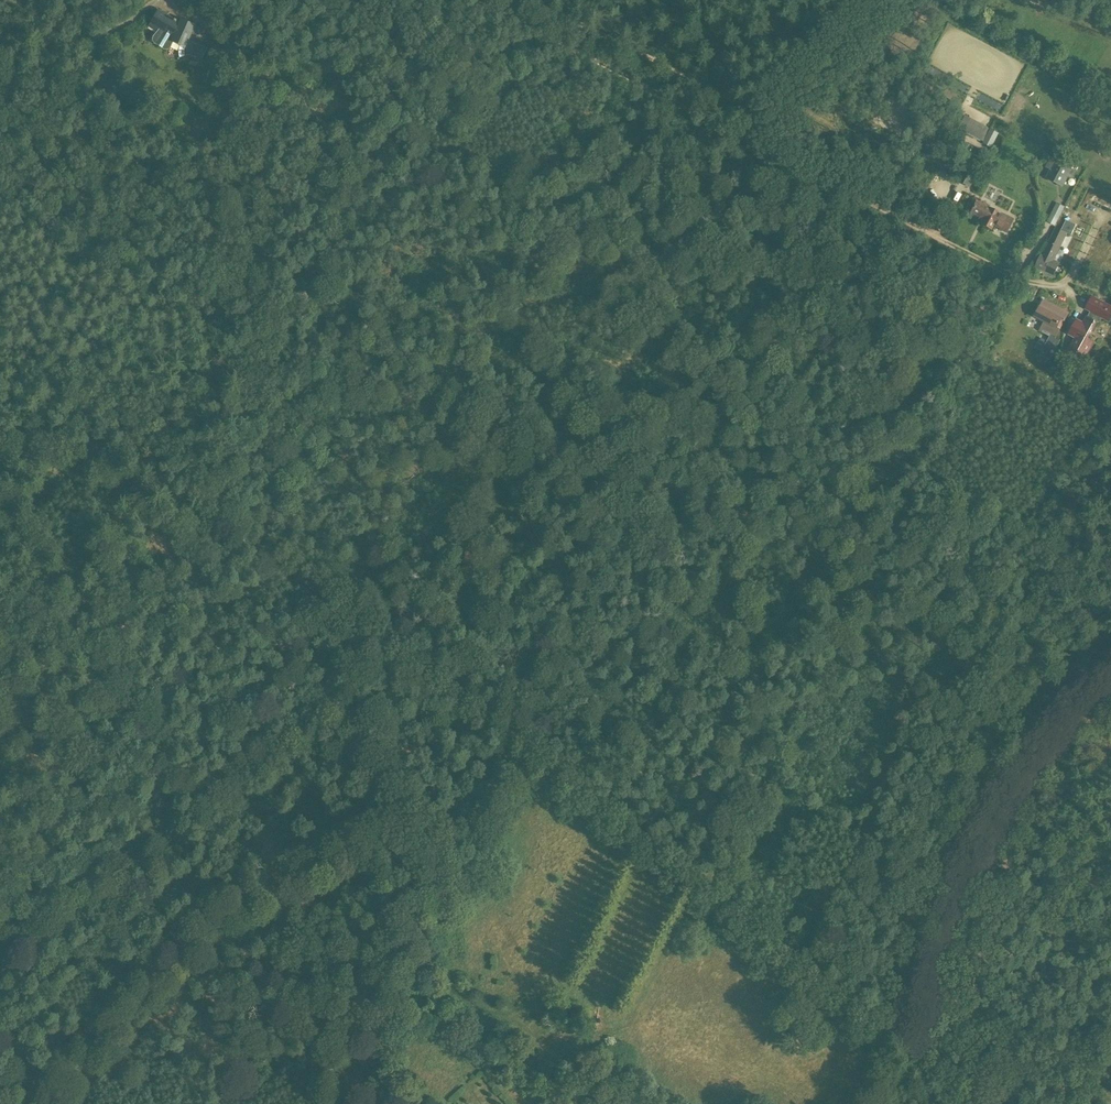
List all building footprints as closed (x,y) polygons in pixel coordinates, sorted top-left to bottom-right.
[(172,20),(158,11),(149,26),(158,31),(153,37),(153,39),(153,41),(155,43),(164,49),(166,49),(169,49),(170,47),(173,42),(184,47),(184,49),(183,50),(183,51),(183,52),(183,53),(183,54),(184,56),(192,53),(201,57),(206,43),(189,35),(194,26),(181,20),(180,23),(173,19),(172,20)] [(211,62),(214,55),(208,53),(205,60),(211,62)] [(991,148),(999,133),(971,119),(963,133),(980,142),(980,141),(983,142),(982,144),(991,148)] [(1063,187),(1071,172),(1056,164),(1048,178),(1063,187)] [(969,188),(976,175),(961,168),(955,181),(969,188)] [(989,210),(988,209),(990,205),(974,197),(969,207),(973,209),(971,212),(984,218),(981,225),(990,229),(993,224),(1000,228),(1000,229),(1006,232),(1013,218),(1008,216),(1007,219),(997,214),(998,213),(989,209),(989,210)] [(1059,215),(1063,206),(1056,202),(1052,211),(1059,215)] [(1055,260),(1068,233),(1056,227),(1042,256),(1041,255),(1035,267),(1054,277),(1061,263),(1055,260)] [(1063,331),(1063,335),(1069,335),(1076,338),(1071,349),(1086,356),(1093,343),(1087,340),(1095,325),(1098,326),(1102,319),(1109,323),(1110,320),(1110,308),(1092,298),(1087,309),(1090,311),(1084,324),(1071,317),(1063,331)] [(1069,313),(1047,301),(1042,310),(1042,309),(1037,318),(1044,321),(1040,330),(1043,331),(1042,332),(1050,336),(1040,354),(1045,358),(1045,359),(1047,360),(1048,359),(1049,360),(1060,340),(1055,338),(1060,329),(1057,327),(1061,319),(1064,321),(1069,313)]
